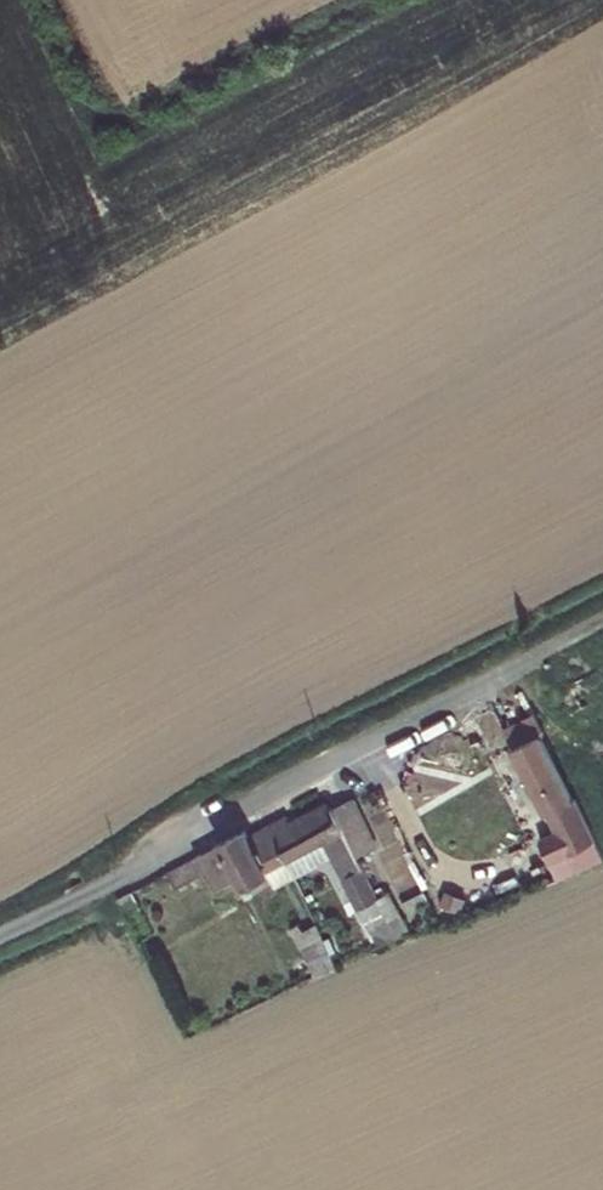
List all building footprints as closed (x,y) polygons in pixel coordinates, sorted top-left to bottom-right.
[(480,713),(493,740),(515,781),(529,774),(548,811),(573,800),(540,736),(546,732),(538,716),(514,727),(502,702),(480,713)] [(480,713),(461,723),(469,738),(473,749),(493,740),(480,713)] [(461,723),(415,746),(420,758),(446,746),(448,748),(469,738),(461,723)] [(268,824),(286,861),(323,840),(357,909),(366,924),(372,920),(385,913),(388,919),(400,913),(389,895),(379,900),(358,857),(377,848),(354,799),(333,809),(332,808),(293,826),(290,821),(287,814),(268,824)] [(330,802),(290,821),(293,826),(332,808),(330,802)] [(196,857),(204,871),(214,890),(236,878),(240,886),(267,871),(275,886),(294,877),(286,861),(268,824),(248,836),(245,830),(196,857)] [(294,877),(319,864),(330,869),(352,912),(357,909),(323,840),(286,861),(294,877)] [(204,871),(196,857),(169,872),(176,886),(204,871)] [(132,890),(118,898),(127,915),(142,909),(132,890)] [(385,913),(372,920),(379,933),(392,926),(388,919),(385,913)] [(301,924),(292,929),(315,974),(336,964),(317,925),(304,931),(301,924)]
